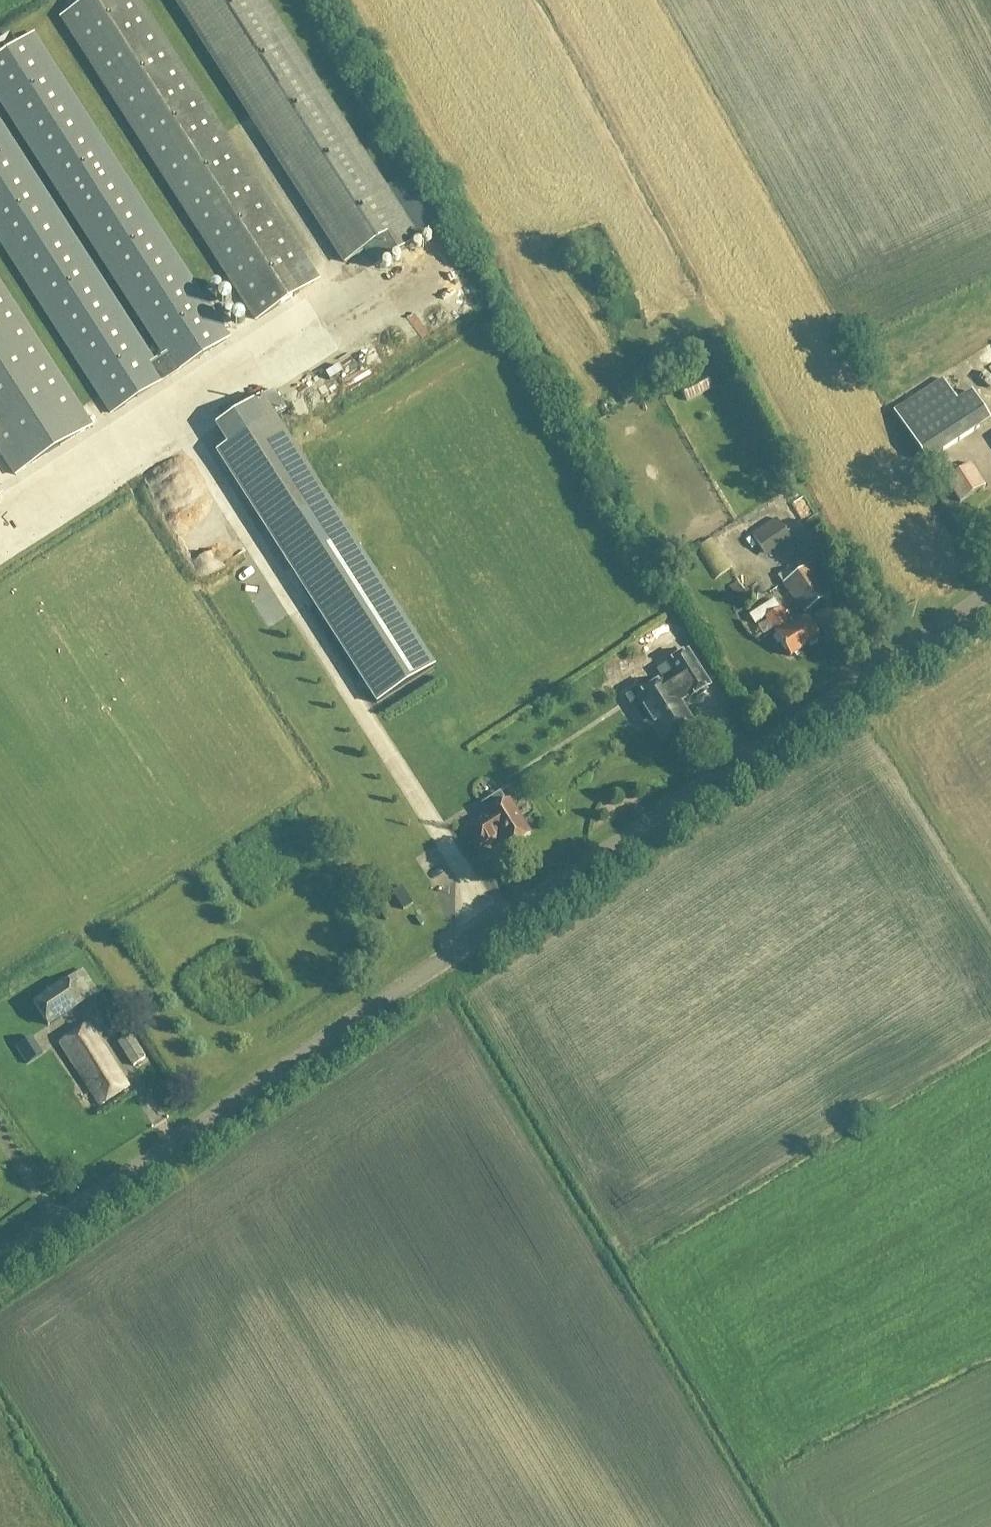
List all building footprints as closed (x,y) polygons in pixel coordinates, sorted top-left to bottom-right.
[(136,0),(87,0),(60,18),(223,270),(255,320),(317,280),(136,0)] [(344,263),(365,249),(375,266),(416,240),(262,0),(174,0),(344,263)] [(223,270),(60,18),(47,27),(209,280),(223,270)] [(209,280),(47,27),(33,36),(195,288),(209,280)] [(0,125),(0,243),(111,415),(228,339),(195,288),(33,36),(0,58),(0,102),(164,357),(154,363),(0,125)] [(0,102),(0,125),(154,363),(164,357),(0,102)] [(15,476),(90,428),(0,288),(0,453),(15,476)] [(312,415),(351,391),(335,363),(295,387),(312,415)] [(709,380),(684,388),(688,400),(713,391),(709,380)] [(925,463),(989,421),(971,393),(956,403),(942,381),(892,413),(925,463)] [(434,669),(327,500),(275,418),(286,411),(274,392),(219,426),(231,445),(217,453),(268,536),(376,705),(434,669)] [(959,504),(984,488),(970,465),(945,482),(959,504)] [(775,521),(750,538),(765,559),(790,543),(775,521)] [(811,566),(782,585),(803,615),(831,596),(811,566)] [(779,610),(765,619),(774,634),(789,658),(819,639),(807,621),(793,630),(789,624),(779,610)] [(679,706),(708,687),(686,654),(667,666),(675,678),(665,684),(664,682),(635,701),(642,712),(637,716),(646,730),(651,726),(661,741),(668,736),(670,740),(685,731),(682,727),(690,722),(679,706)] [(487,815),(484,817),(465,829),(479,851),(497,839),(505,851),(508,849),(511,853),(522,846),(519,842),(529,836),(508,802),(505,804),(499,795),(482,806),(487,815)] [(412,906),(400,888),(391,893),(403,912),(412,906)] [(30,1004),(47,1027),(96,993),(81,970),(30,1004)] [(87,1026),(59,1044),(99,1107),(127,1089),(87,1026)] [(118,1045),(131,1066),(142,1058),(129,1038),(118,1045)]
